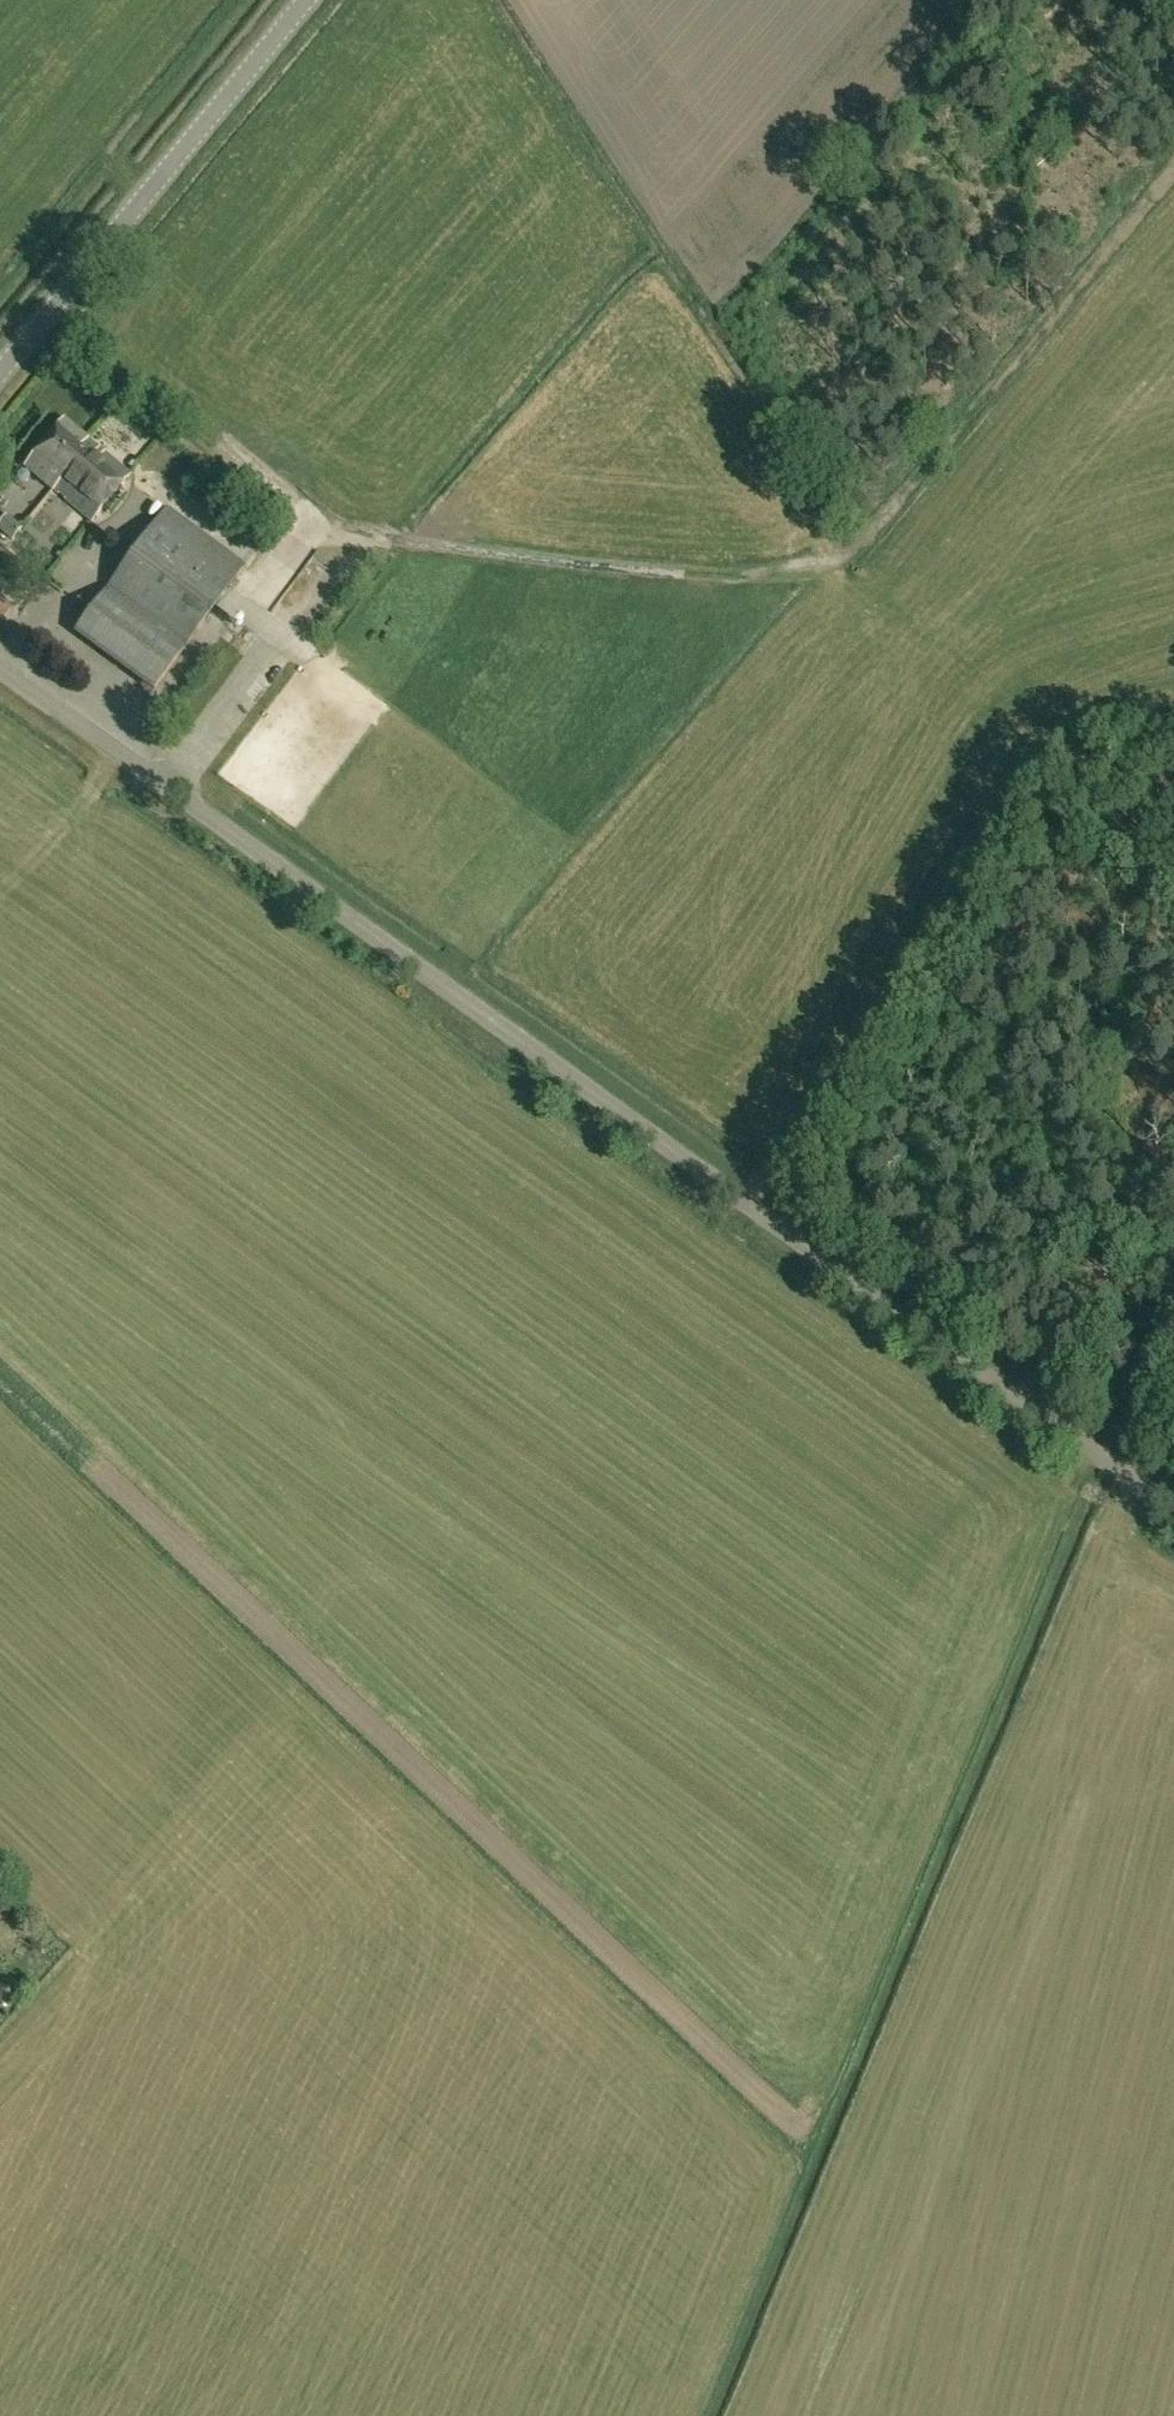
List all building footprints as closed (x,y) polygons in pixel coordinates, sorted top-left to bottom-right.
[(63,421),(23,468),(92,525),(123,488),(121,486),(129,477),(87,441),(63,421)] [(154,688),(243,567),(167,511),(78,632),(154,688)] [(21,529),(6,516),(0,523),(0,530),(12,540),(21,529)] [(192,754),(206,763),(216,748),(201,739),(192,754)]
